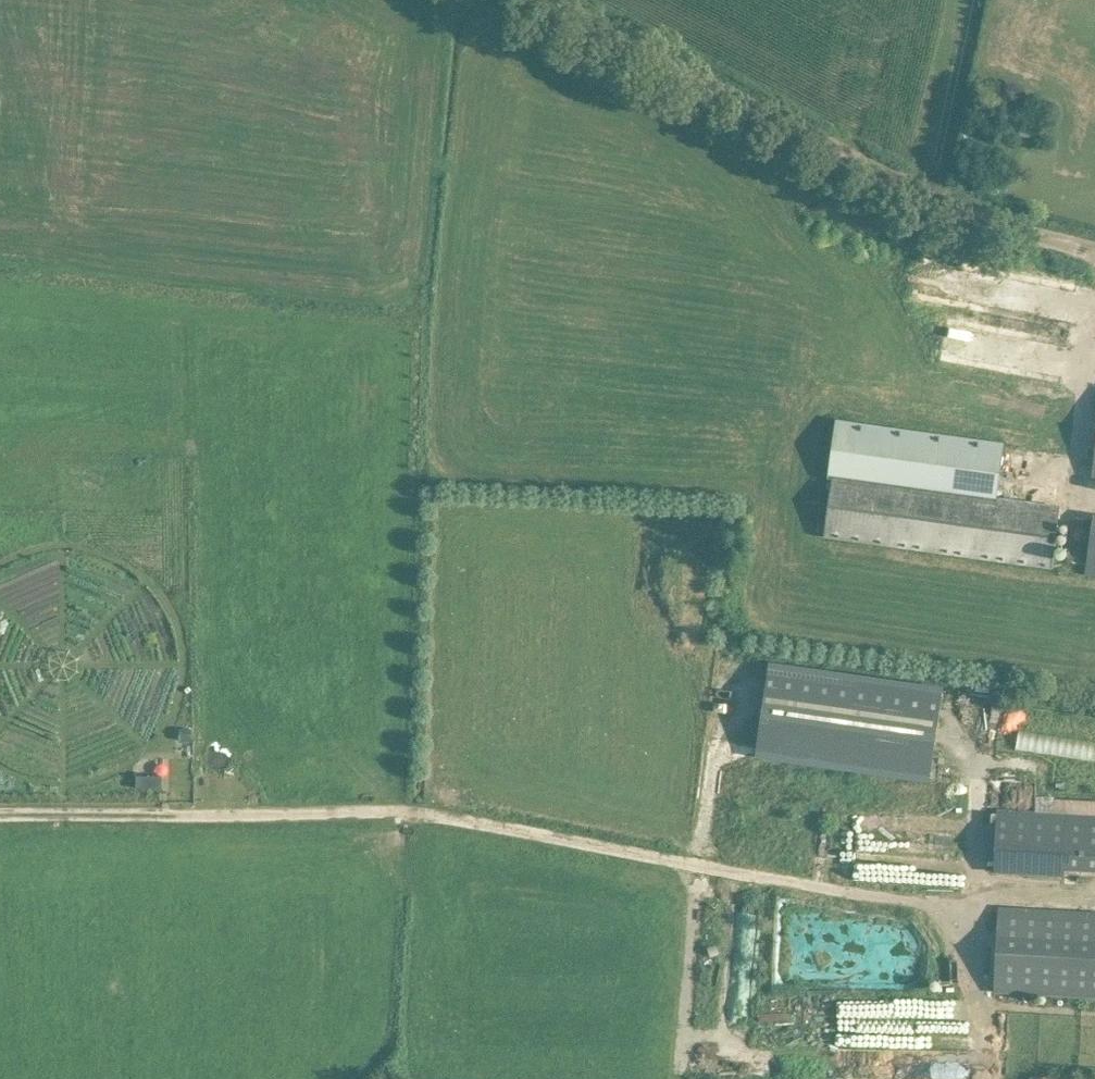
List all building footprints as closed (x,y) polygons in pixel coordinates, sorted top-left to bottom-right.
[(948,317),(939,351),(992,364),(1000,330),(948,317)] [(1001,441),(840,419),(824,535),(1050,566),(1060,505),(994,495),(1001,441)] [(1086,573),(1094,574),(1094,516),(1093,516),(1086,573)] [(770,661),(757,757),(932,780),(945,684),(770,661)] [(994,866),(1063,869),(1076,870),(1094,870),(1094,817),(1035,814),(997,813),(994,866)] [(994,993),(1094,997),(1094,912),(998,907),(994,993)]
